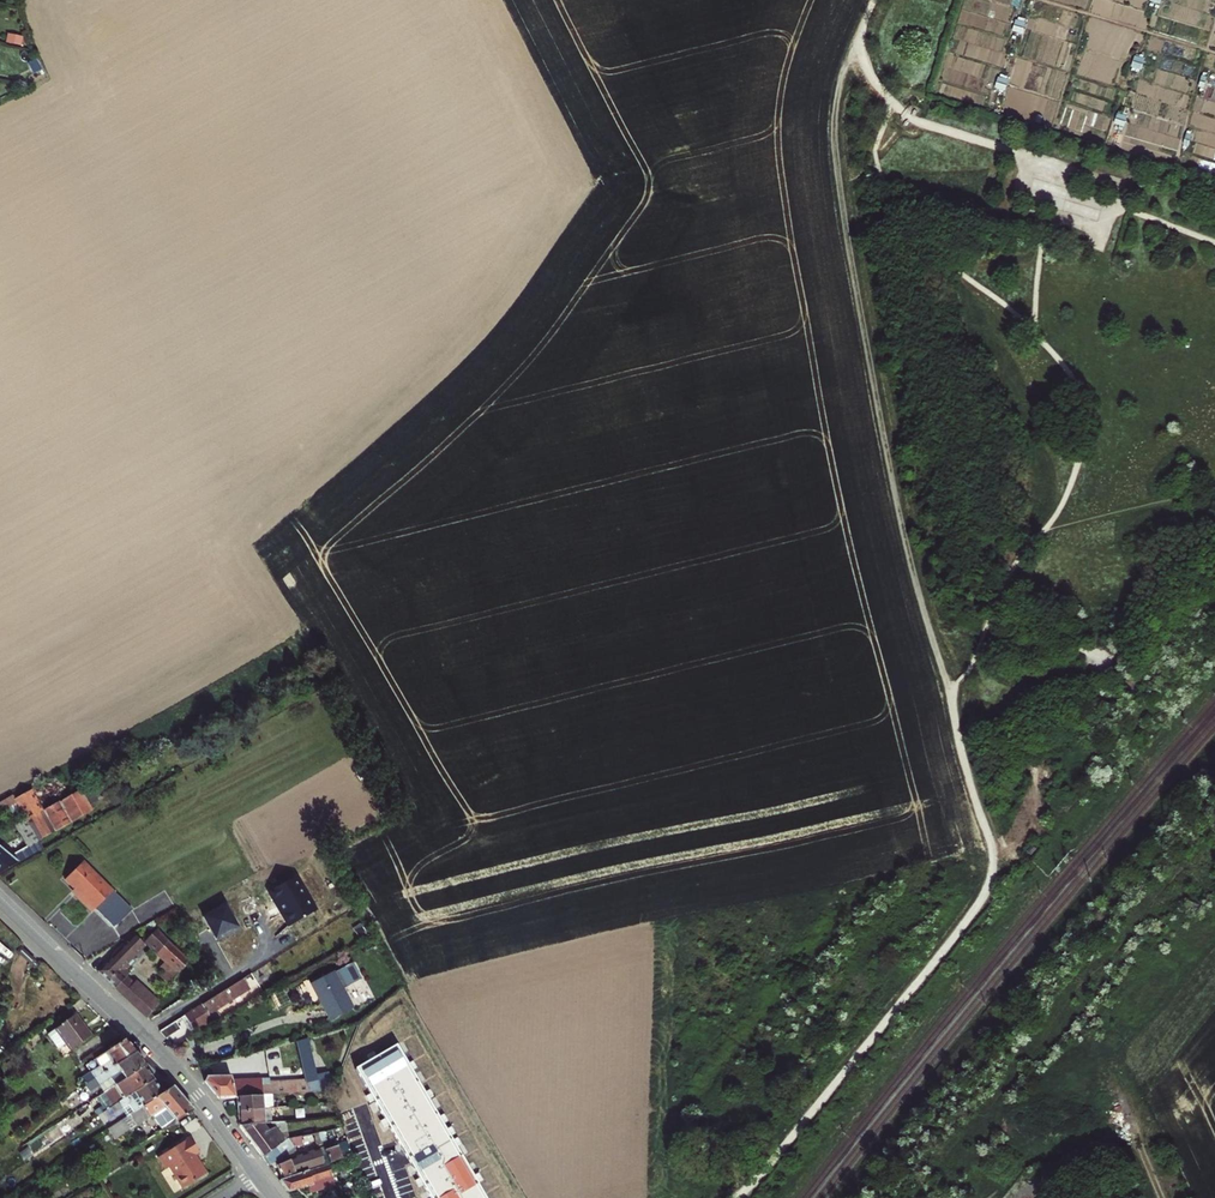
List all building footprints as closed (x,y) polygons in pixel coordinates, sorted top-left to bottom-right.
[(7,35),(6,43),(20,45),(22,37),(7,35)] [(58,801),(64,798),(52,778),(15,798),(13,795),(0,802),(0,813),(3,811),(6,817),(19,810),(24,820),(58,801)] [(113,800),(101,779),(76,792),(64,798),(58,801),(70,822),(113,800)] [(70,822),(58,801),(24,820),(13,826),(26,847),(13,854),(1,844),(0,845),(0,872),(42,848),(38,840),(70,822)] [(82,861),(64,879),(70,885),(77,891),(74,894),(91,911),(95,907),(112,890),(82,861)] [(315,911),(295,876),(268,892),(274,903),(277,902),(283,912),(280,913),(288,927),(315,911)] [(112,890),(95,907),(113,926),(116,924),(131,910),(112,890)] [(215,910),(203,917),(215,939),(232,930),(237,927),(225,906),(216,911),(215,910)] [(160,977),(170,985),(187,960),(167,940),(173,933),(163,923),(144,943),(164,961),(159,969),(163,973),(160,977)] [(117,971),(126,961),(143,944),(133,934),(97,972),(105,980),(114,988),(124,978),(117,971)] [(35,961),(20,947),(16,952),(31,966),(35,961)] [(130,965),(126,961),(117,971),(124,978),(130,972),(127,969),(130,965)] [(334,973),(333,972),(310,984),(320,1002),(329,1020),(352,1008),(342,989),(361,979),(352,963),(334,973)] [(131,985),(124,978),(114,988),(121,995),(131,985)] [(131,985),(121,995),(122,997),(135,983),(134,982),(131,985)] [(239,982),(184,1016),(189,1023),(194,1031),(211,1020),(209,1015),(246,993),(239,982)] [(122,997),(138,1012),(151,998),(135,983),(122,997)] [(146,1019),(157,1003),(151,998),(138,1012),(146,1019)] [(55,1029),(65,1044),(70,1050),(90,1036),(82,1026),(74,1015),(55,1029)] [(164,1036),(165,1038),(178,1029),(174,1022),(159,1031),(164,1036)] [(57,1049),(65,1044),(55,1029),(47,1035),(57,1049)] [(307,1038),(298,1040),(301,1052),(311,1051),(307,1038)] [(123,1040),(94,1059),(99,1067),(80,1080),(84,1086),(135,1053),(129,1047),(123,1040)] [(396,1044),(356,1069),(430,1197),(485,1197),(396,1044)] [(314,1065),(311,1051),(301,1052),(304,1067),(314,1065)] [(98,1087),(103,1094),(144,1067),(140,1060),(135,1053),(84,1086),(89,1093),(98,1087)] [(218,1099),(235,1098),(263,1096),(263,1095),(272,1094),(330,1090),(331,1087),(328,1072),(316,1075),(314,1065),(304,1067),(307,1079),(270,1082),(269,1078),(262,1078),(262,1083),(254,1083),(254,1079),(232,1080),(230,1077),(207,1077),(204,1081),(211,1090),(218,1099)] [(103,1094),(112,1107),(153,1079),(149,1073),(144,1067),(103,1094)] [(153,1079),(112,1107),(103,1113),(109,1122),(123,1112),(126,1117),(162,1093),(158,1086),(153,1079)] [(182,1099),(172,1086),(162,1093),(126,1117),(107,1130),(113,1139),(135,1126),(156,1113),(167,1127),(192,1111),(182,1099)] [(263,1096),(235,1098),(236,1104),(236,1111),(263,1109),(263,1101),(272,1101),(272,1094),(263,1095),(263,1096)] [(263,1109),(236,1111),(237,1118),(238,1125),(269,1122),(272,1122),(271,1114),(274,1114),(274,1108),(263,1109)] [(288,1139),(286,1121),(272,1122),(269,1122),(272,1126),(284,1142),(288,1139)] [(269,1122),(238,1125),(244,1134),(251,1143),(272,1126),(269,1122)] [(284,1142),(272,1126),(251,1143),(262,1157),(284,1142)] [(284,1142),(262,1157),(266,1163),(267,1165),(276,1161),(283,1158),(281,1156),(293,1147),(301,1145),(300,1137),(288,1139),(284,1142)] [(198,1153),(188,1138),(157,1158),(165,1170),(168,1168),(182,1189),(206,1173),(203,1167),(199,1162),(195,1161),(192,1156),(198,1153)] [(284,1162),(277,1164),(282,1179),(324,1164),(324,1166),(330,1164),(329,1163),(351,1155),(346,1143),(325,1150),(324,1148),(284,1162)] [(279,1181),(288,1193),(298,1189),(308,1185),(312,1193),(336,1185),(330,1164),(324,1166),(279,1181)]
